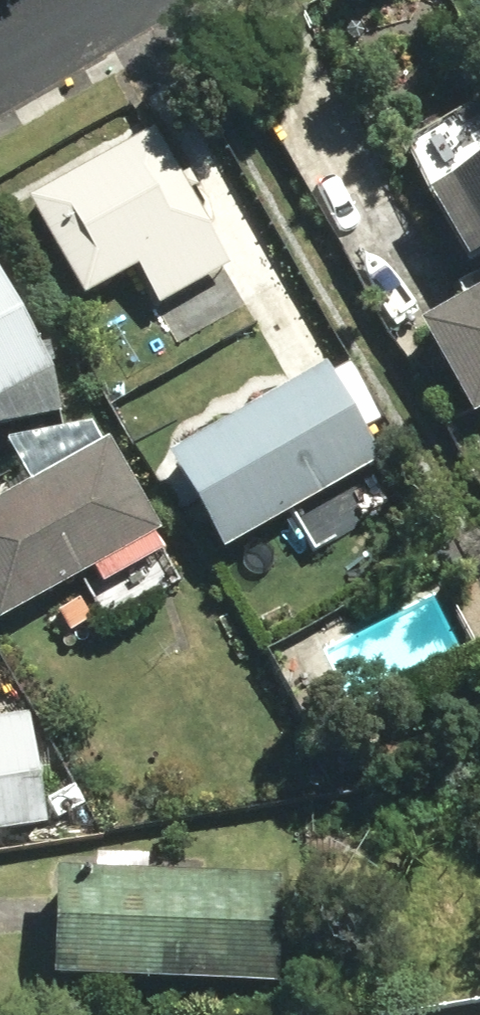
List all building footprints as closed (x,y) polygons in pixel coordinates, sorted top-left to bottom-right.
[(117,273),(142,315),(215,272),(134,134),(2,208),(59,308),(117,273)] [(399,195),(438,270),(474,251),(479,261),(479,152),(399,195)] [(388,337),(445,428),(479,409),(479,286),(388,337)] [(25,383),(0,337),(0,397),(25,383)] [(140,467),(197,563),(364,470),(306,371),(140,467)] [(65,420),(66,437),(83,434),(82,419),(65,420)] [(75,574),(86,592),(146,558),(135,540),(141,536),(90,444),(0,495),(0,618),(75,574)] [(414,561),(423,579),(455,565),(445,545),(414,561)] [(15,721),(0,724),(0,838),(33,833),(15,721)] [(27,988),(264,992),(265,885),(28,883),(27,988)]
